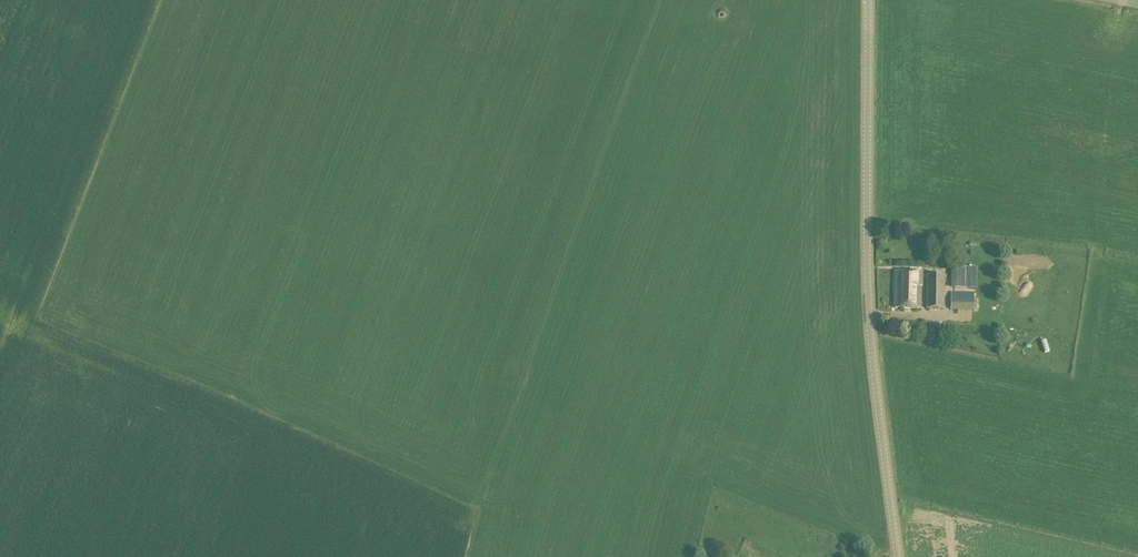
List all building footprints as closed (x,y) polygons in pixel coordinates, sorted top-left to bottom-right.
[(922,309),(922,274),(896,273),(895,308),(922,309)] [(944,310),(945,276),(926,276),(926,310),(944,310)] [(951,292),(951,310),(959,310),(959,292),(951,292)] [(980,306),(980,295),(971,295),(971,305),(980,306)]
